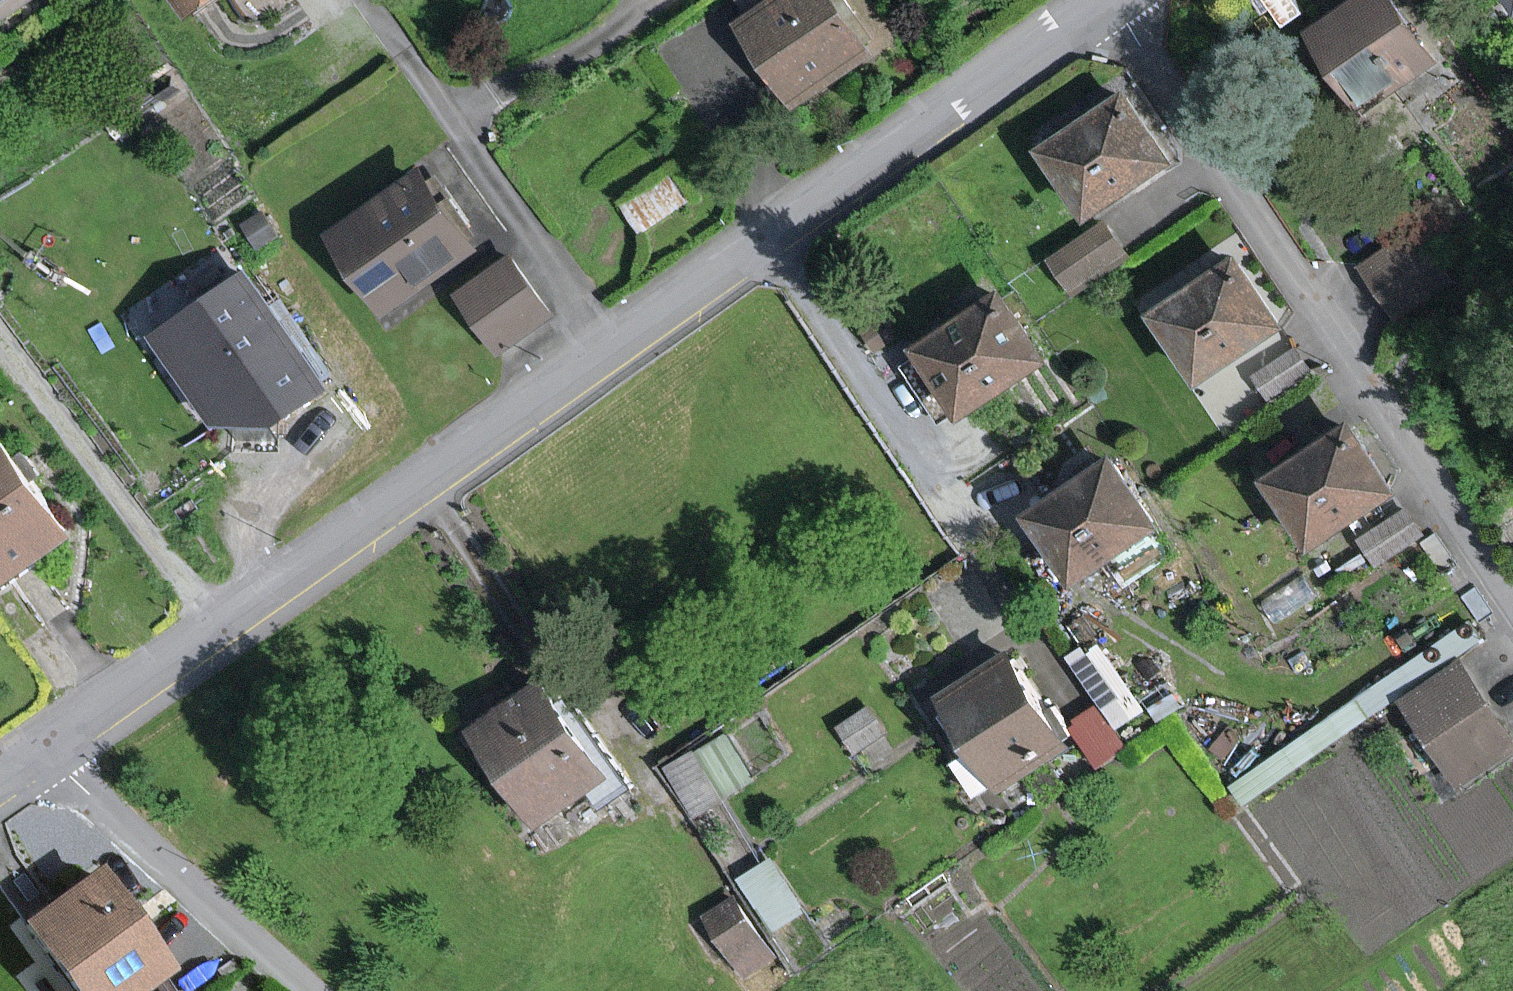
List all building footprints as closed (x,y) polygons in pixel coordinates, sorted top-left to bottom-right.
[(191,19),(216,0),(177,0),(191,19)] [(832,0),(775,0),(737,26),(792,106),(868,54),(832,0)] [(1390,0),(1357,0),(1310,33),(1365,111),(1435,62),(1390,0)] [(1512,17),(1512,0),(1501,0),(1512,17)] [(1178,166),(1126,90),(1036,152),(1088,227),(1178,166)] [(477,250),(422,171),(330,235),(385,314),(477,250)] [(688,196),(672,171),(624,202),(640,227),(688,196)] [(1125,262),(1101,226),(1044,265),(1069,300),(1125,262)] [(1445,280),(1413,234),(1366,267),(1398,313),(1445,280)] [(1287,330),(1236,256),(1152,314),(1203,388),(1287,330)] [(546,318),(509,261),(459,293),(496,350),(546,318)] [(233,426),(272,423),(318,392),(241,281),(168,331),(233,426)] [(1053,364),(1002,289),(915,348),(966,423),(1053,364)] [(1308,370),(1295,351),(1256,378),(1270,397),(1308,370)] [(1401,497),(1352,424),(1267,481),(1316,554),(1401,497)] [(0,442),(0,580),(67,531),(0,442)] [(1165,532),(1114,459),(1032,515),(1083,589),(1165,532)] [(1420,533),(1405,511),(1361,540),(1376,562),(1420,533)] [(1071,746),(1008,650),(937,696),(1000,792),(1071,746)] [(1457,664),(1396,707),(1457,793),(1512,754),(1512,744),(1457,664)] [(609,777),(540,679),(466,731),(535,829),(609,777)] [(1095,755),(1125,739),(1099,692),(1070,709),(1095,755)] [(777,846),(741,862),(766,920),(803,904),(777,846)] [(93,876),(13,933),(56,990),(147,990),(166,977),(93,876)] [(771,955),(733,899),(708,917),(746,972),(771,955)]
